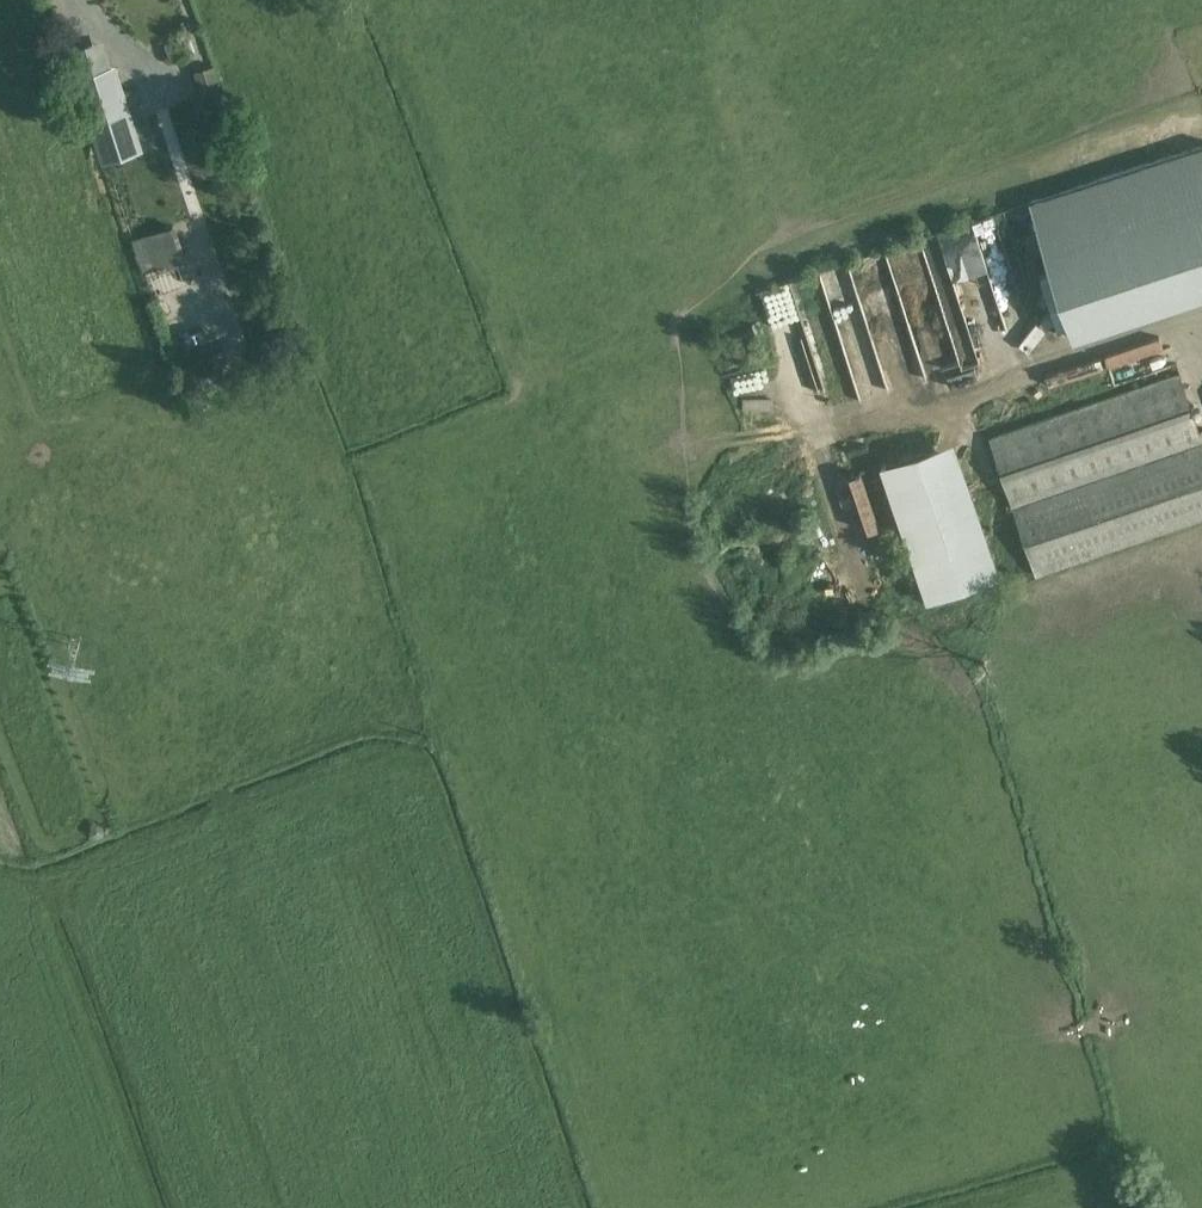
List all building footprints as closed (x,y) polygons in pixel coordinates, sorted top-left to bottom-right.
[(132,126),(114,70),(112,64),(107,66),(99,44),(70,54),(78,76),(98,137),(132,126)] [(214,65),(195,71),(204,100),(223,94),(214,65)] [(1030,204),(1072,335),(1201,293),(1201,151),(1030,204)] [(172,225),(132,239),(143,273),(183,259),(172,225)] [(1007,324),(1020,325),(1023,297),(1010,296),(1007,324)] [(925,313),(922,297),(903,301),(914,365),(946,360),(942,334),(938,311),(925,313)] [(869,390),(852,332),(834,337),(851,395),(869,390)] [(989,438),(1036,576),(1201,519),(1201,438),(1180,372),(989,438)] [(954,440),(880,465),(928,601),(1000,575),(954,440)]
